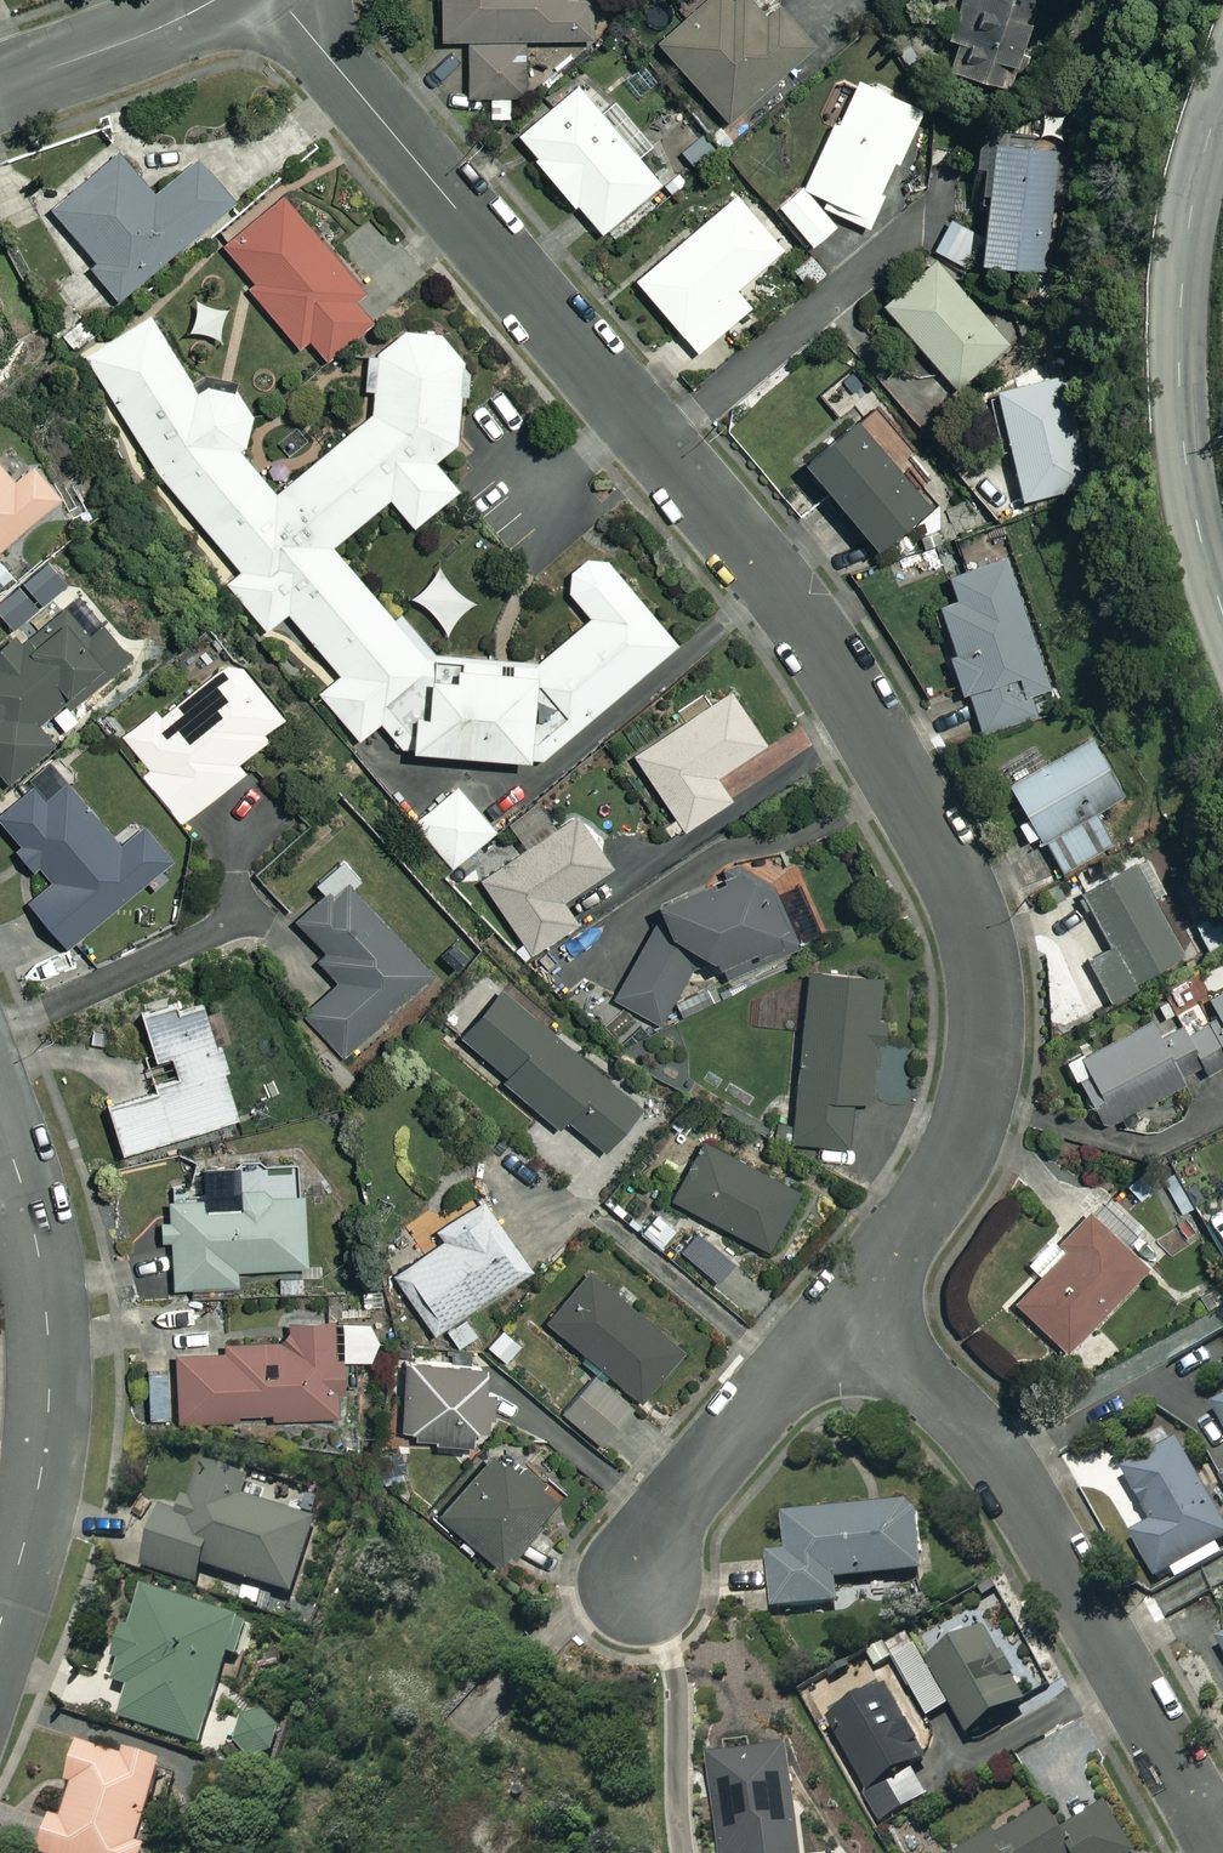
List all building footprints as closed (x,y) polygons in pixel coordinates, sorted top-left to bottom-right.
[(469,97),(523,96),(522,42),(592,41),(591,0),(575,0),(571,0),(443,0),(443,42),(469,42),(469,97)] [(662,45),(726,125),(821,49),(781,0),(719,0),(662,45)] [(948,34),(967,40),(956,73),(1007,89),(1034,0),(959,0),(948,34)] [(835,123),(805,188),(828,198),(823,209),(868,230),(924,110),(860,81),(840,125),(835,123)] [(519,137),(539,160),(535,164),(575,211),(579,208),(603,236),(662,186),(577,87),(519,137)] [(721,154),(703,134),(680,155),(699,175),(721,154)] [(1042,272),(1059,147),(980,137),(972,198),(988,200),(979,264),(1042,272)] [(155,195),(122,155),(54,212),(97,263),(91,268),(119,302),(237,203),(199,158),(155,195)] [(836,229),(803,189),(780,208),(813,248),(836,229)] [(777,220),(769,227),(741,193),(636,282),(697,354),(751,308),(737,292),(788,249),(780,240),(788,233),(777,220)] [(382,316),(280,194),(214,249),(298,350),(309,341),(326,362),(382,316)] [(947,229),(934,248),(965,268),(978,249),(947,229)] [(1009,344),(936,260),(883,306),(956,390),(1009,344)] [(390,503),(414,532),(459,495),(435,464),(456,445),(463,361),(441,334),(405,333),(381,354),(368,353),(365,391),(376,391),(374,417),(278,495),(244,453),(259,420),(232,387),(201,393),(152,314),(85,355),(157,474),(240,576),(229,585),(267,631),(288,614),(340,678),(319,695),(358,744),(380,726),(406,757),(544,764),(680,645),(606,561),(585,561),(571,573),(569,596),(590,620),(539,664),(436,659),(400,616),(393,622),(333,549),(390,503)] [(1090,487),(1065,376),(997,391),(1022,502),(1090,487)] [(927,507),(855,422),(804,465),(876,550),(927,507)] [(14,444),(0,456),(0,552),(61,500),(14,444)] [(1052,689),(1007,558),(950,578),(957,600),(939,606),(956,654),(949,656),(963,696),(969,694),(982,733),(1035,715),(1029,697),(1052,689)] [(473,605),(440,572),(415,598),(447,630),(473,605)] [(73,708),(131,661),(102,625),(86,638),(61,608),(0,658),(0,775),(6,783),(52,746),(36,726),(50,715),(66,734),(83,720),(73,708)] [(287,725),(236,661),(164,718),(158,710),(124,738),(150,770),(144,776),(182,824),(246,773),(238,764),(287,725)] [(766,745),(731,693),(634,756),(684,832),(731,801),(716,778),(766,745)] [(1112,845),(1101,828),(1116,819),(1109,806),(1125,796),(1091,740),(1010,789),(1030,821),(1019,828),(1028,843),(1041,835),(1064,873),(1112,845)] [(145,884),(152,893),(166,882),(159,873),(171,863),(141,825),(116,845),(70,786),(49,802),(36,786),(0,814),(0,820),(22,848),(15,853),(31,874),(38,869),(51,885),(29,902),(64,947),(145,884)] [(497,832),(457,786),(415,824),(455,870),(497,832)] [(614,868),(578,816),(482,882),(533,956),(578,925),(563,903),(614,868)] [(361,879),(343,860),(317,885),(327,895),(297,924),(327,956),(319,963),(339,984),(305,1015),(343,1056),(432,973),(352,888),(361,879)] [(770,883),(735,863),(725,882),(666,905),(614,1000),(661,1026),(699,958),(738,979),(799,950),(770,883)] [(1185,962),(1134,865),(1082,893),(1112,951),(1089,963),(1110,1002),(1185,962)] [(885,980),(808,974),(793,1144),(848,1149),(852,1104),(874,1105),(885,980)] [(642,1107),(501,990),(461,1038),(510,1079),(506,1084),(560,1129),(567,1120),(604,1152),(642,1107)] [(1206,1072),(1211,1080),(1222,1074),(1222,993),(1177,1017),(1184,1029),(1206,1072)] [(154,1085),(156,1094),(108,1109),(123,1156),(241,1119),(202,996),(141,1015),(157,1063),(172,1058),(178,1077),(154,1085)] [(1206,1072),(1184,1029),(1162,1040),(1152,1021),(1071,1064),(1103,1126),(1206,1072)] [(801,1196),(704,1144),(674,1200),(771,1253),(801,1196)] [(171,1202),(172,1223),(163,1223),(164,1244),(173,1243),(175,1290),(237,1287),(236,1271),(307,1268),(304,1194),(292,1194),(291,1168),(236,1170),(238,1199),(171,1202)] [(532,1273),(483,1200),(440,1229),(448,1241),(396,1276),(437,1337),(532,1273)] [(1148,1269),(1091,1214),(1060,1246),(1066,1251),(1015,1303),(1066,1352),(1148,1269)] [(736,1263),(693,1232),(679,1251),(721,1283),(736,1263)] [(642,1305),(637,1310),(591,1269),(546,1320),(639,1402),(688,1346),(642,1305)] [(178,1426),(239,1424),(239,1415),(273,1414),(273,1424),(342,1422),(341,1322),(291,1323),(291,1345),(221,1346),(221,1355),(177,1355),(178,1426)] [(508,1406),(471,1363),(406,1361),(404,1431),(415,1432),(414,1441),(435,1441),(435,1446),(469,1447),(508,1406)] [(631,1410),(597,1378),(565,1413),(600,1444),(631,1410)] [(1214,1406),(1222,1423),(1222,1402),(1214,1406)] [(1169,1572),(1175,1584),(1222,1557),(1222,1551),(1219,1543),(1222,1541),(1222,1522),(1179,1444),(1176,1446),(1167,1430),(1142,1445),(1150,1460),(1126,1474),(1155,1525),(1134,1537),(1157,1578),(1169,1572)] [(519,1475),(493,1452),(439,1514),(500,1567),(561,1497),(526,1467),(519,1475)] [(248,1481),(205,1466),(186,1522),(163,1514),(145,1569),(198,1587),(205,1567),(295,1597),(319,1526),(242,1500),(248,1481)] [(923,1574),(917,1508),(786,1519),(789,1554),(769,1556),(774,1610),(837,1605),(835,1581),(923,1574)] [(127,1631),(117,1662),(123,1664),(116,1684),(132,1689),(122,1719),(201,1746),(232,1654),(241,1657),(251,1628),(147,1593),(133,1633),(127,1631)] [(1030,1705),(976,1606),(892,1652),(930,1721),(954,1707),(971,1738),(1030,1705)] [(944,1794),(888,1689),(830,1719),(886,1825),(944,1794)] [(276,1753),(280,1739),(279,1732),(270,1721),(257,1717),(249,1718),(238,1727),(234,1740),(239,1754),(250,1762),(258,1763),(265,1761),(276,1753)] [(82,1745),(69,1787),(75,1789),(65,1822),(54,1819),(43,1852),(146,1852),(148,1848),(139,1846),(163,1771),(82,1745)] [(791,1756),(712,1763),(720,1852),(801,1852),(791,1756)] [(1051,1808),(968,1852),(1133,1852),(1109,1809),(1065,1833),(1051,1808)]
